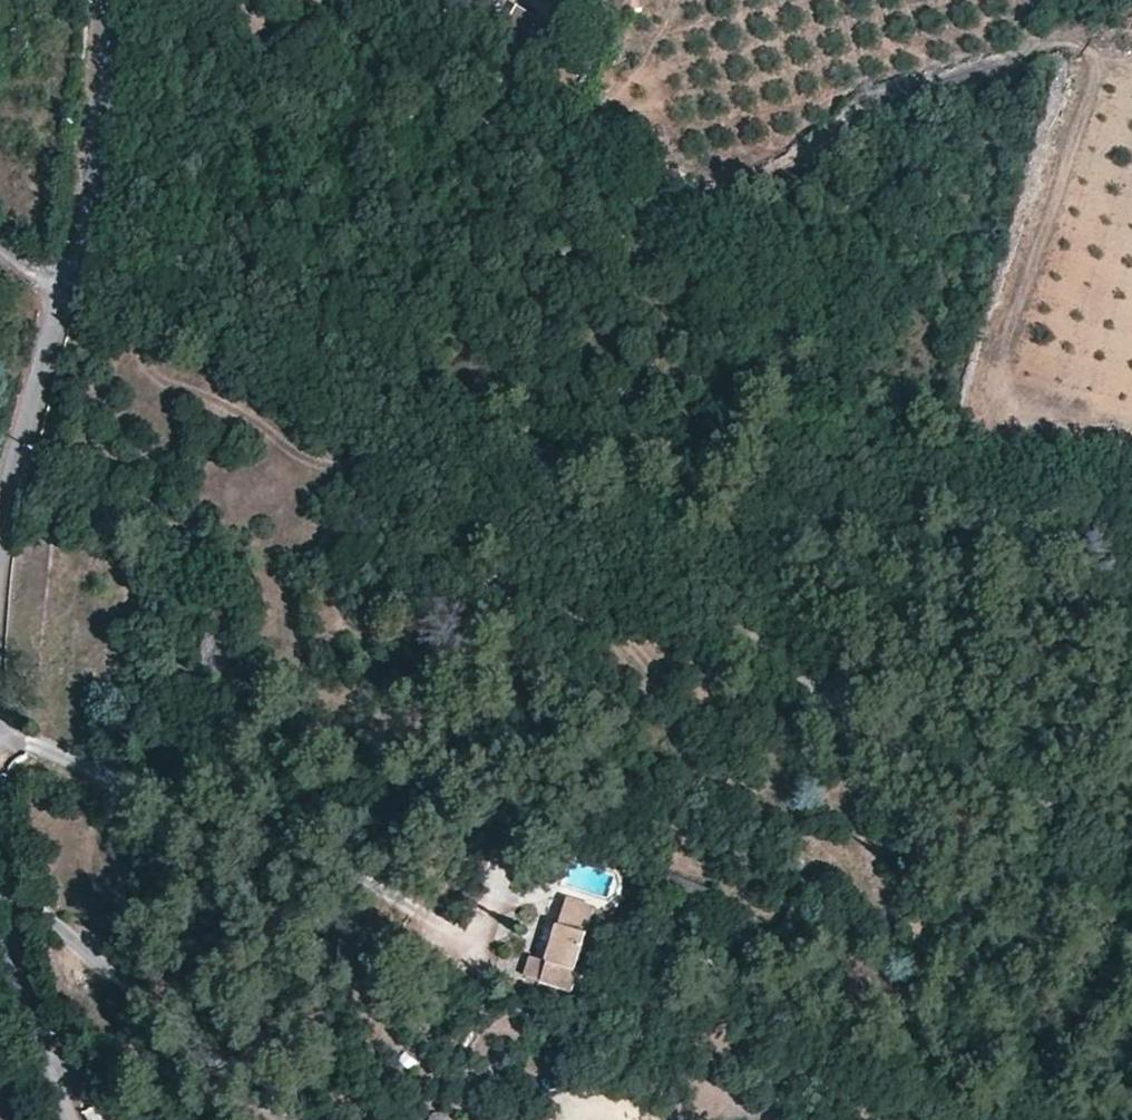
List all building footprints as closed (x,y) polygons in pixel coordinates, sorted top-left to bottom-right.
[(491,39),(522,61),(547,26),(516,4),(491,39)] [(712,889),(672,873),(666,889),(706,905),(712,889)] [(576,969),(586,932),(581,931),(589,904),(567,898),(547,962),(530,956),(524,976),(573,991),(579,971),(576,969)] [(452,1117),(429,1111),(427,1119),(452,1119),(452,1117)]
